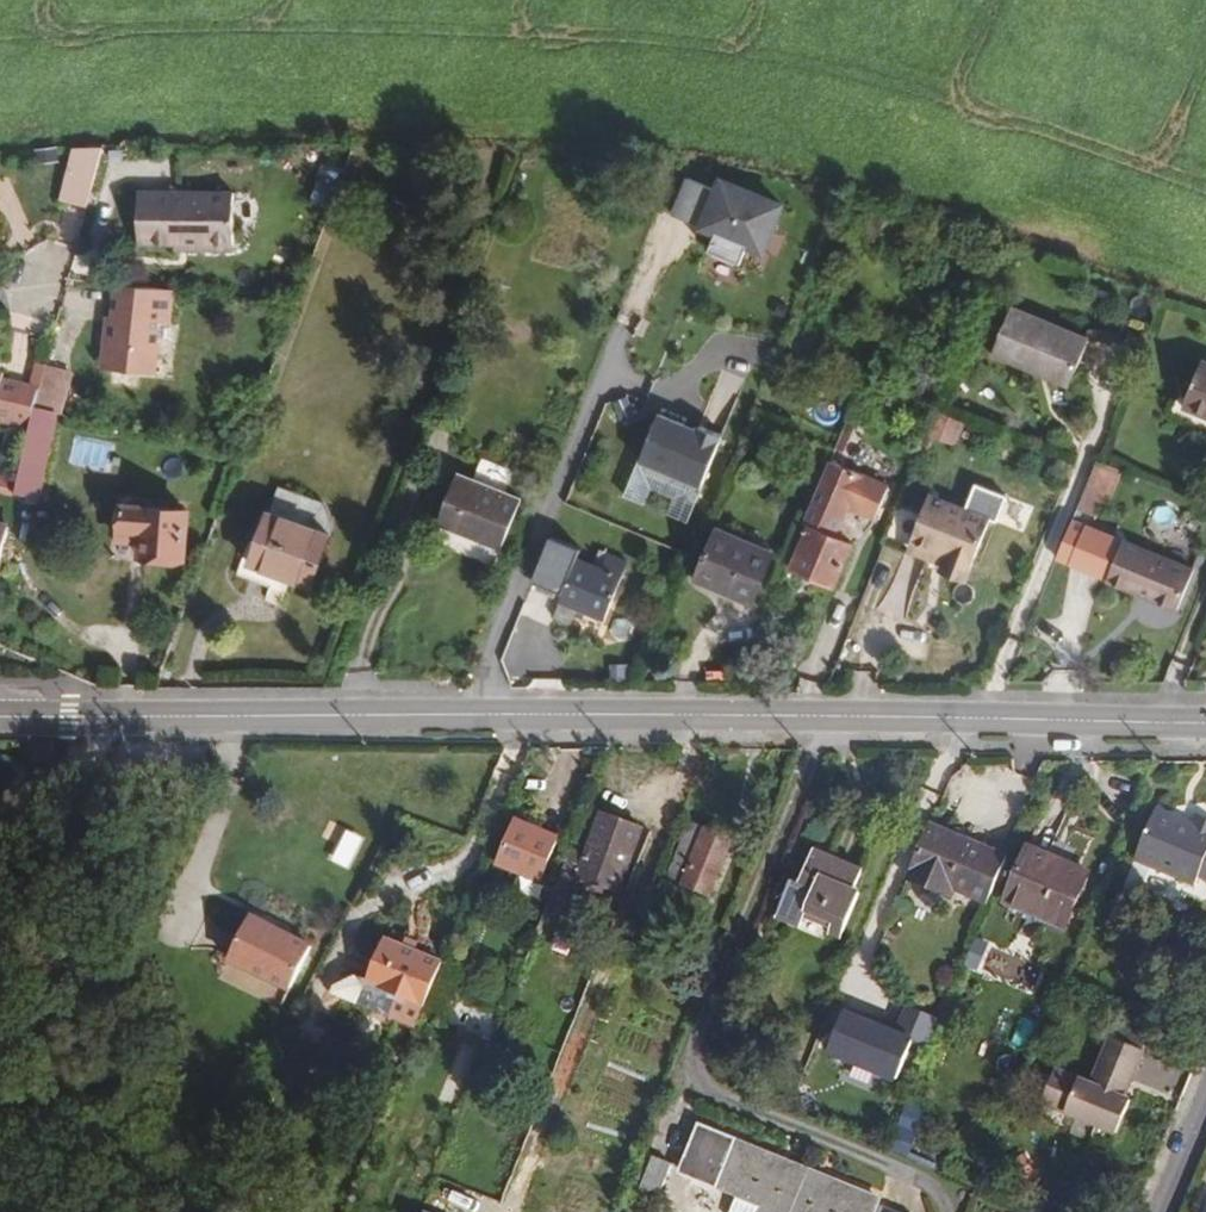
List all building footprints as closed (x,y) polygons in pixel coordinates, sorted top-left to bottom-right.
[(87,207),(103,147),(74,148),(61,200),(87,207)] [(790,201),(718,174),(714,187),(687,177),(673,216),(701,224),(698,230),(717,235),(711,251),(740,264),(747,246),(766,256),(790,201)] [(139,193),(138,244),(176,244),(204,244),(234,244),(234,193),(139,193)] [(185,290),(115,283),(111,325),(116,325),(111,369),(164,374),(170,323),(181,324),(185,290)] [(992,354),(1036,372),(1039,366),(1072,379),(1089,339),(1012,306),(992,354)] [(1205,416),(1205,363),(1202,361),(1183,407),(1205,416)] [(17,481),(17,484),(15,493),(35,498),(56,414),(67,371),(46,365),(40,388),(36,406),(21,402),(25,385),(3,379),(4,374),(0,373),(0,431),(28,438),(17,481)] [(1069,386),(1072,379),(1039,366),(1036,372),(1069,386)] [(72,372),(67,371),(56,414),(61,415),(72,372)] [(36,406),(40,388),(25,385),(21,402),(36,406)] [(725,436),(661,409),(625,497),(689,526),(725,436)] [(960,419),(938,411),(928,434),(952,442),(960,419)] [(457,474),(438,523),(502,549),(521,500),(505,493),(514,471),(482,458),(473,480),(457,474)] [(1120,470),(1097,460),(1077,508),(1093,515),(1100,498),(1107,501),(1120,470)] [(808,526),(790,568),(833,587),(851,545),(834,537),(846,507),(874,519),(888,486),(828,461),(802,524),(808,526)] [(13,499),(15,493),(17,484),(0,481),(0,496),(13,499)] [(966,510),(929,495),(911,542),(947,556),(943,565),(941,571),(966,581),(987,525),(964,516),(966,510)] [(142,556),(182,559),(186,510),(121,505),(119,538),(136,539),(137,530),(144,531),(143,540),(142,556)] [(1077,508),(1071,523),(1087,529),(1093,515),(1077,508)] [(966,510),(964,516),(987,525),(990,519),(966,510)] [(269,513),(250,564),(311,587),(330,535),(269,513)] [(717,529),(695,579),(753,604),(774,553),(717,529)] [(1107,581),(1177,610),(1194,569),(1123,540),(1107,581)] [(943,565),(947,556),(911,542),(907,550),(943,565)] [(575,563),(558,604),(603,622),(626,566),(625,566),(628,559),(614,553),(612,560),(608,559),(602,574),(591,570),(575,563)] [(591,570),(602,574),(608,559),(598,555),(591,570)] [(53,760),(53,739),(31,740),(31,760),(53,760)] [(1134,860),(1195,885),(1205,858),(1205,829),(1192,823),(1156,808),(1134,860)] [(1192,823),(1205,829),(1205,813),(1198,810),(1192,823)] [(642,828),(601,813),(585,855),(570,849),(561,871),(579,878),(619,892),(642,828)] [(708,895),(731,839),(691,822),(670,873),(685,880),(682,884),(708,895)] [(987,902),(1007,857),(930,825),(908,879),(948,895),(952,887),(987,902)] [(1088,873),(1028,847),(1005,901),(1065,927),(1088,873)] [(782,902),(776,916),(800,927),(805,915),(831,926),(828,933),(841,939),(860,894),(854,891),(862,871),(812,850),(799,883),(791,879),(787,891),(779,897),(782,902)] [(505,859),(502,866),(521,874),(524,867),(505,859)] [(502,866),(498,864),(480,908),(522,925),(539,881),(521,874),(502,866)] [(548,904),(565,910),(579,878),(561,871),(548,904)] [(250,916),(228,959),(289,990),(311,946),(250,916)] [(404,946),(384,938),(367,979),(354,976),(335,985),(332,993),(416,1027),(423,1011),(436,978),(442,962),(414,951),(404,946)] [(416,944),(406,940),(404,946),(414,951),(416,944)] [(899,1031),(846,1008),(829,1053),(899,1083),(915,1037),(935,1044),(946,1015),(909,1003),(899,1031)] [(1150,1033),(1119,1020),(1112,1037),(1144,1050),(1150,1033)] [(1056,1069),(1042,1102),(1096,1125),(1092,1135),(1095,1140),(1107,1145),(1113,1143),(1130,1100),(1124,1098),(1119,1096),(1124,1086),(1127,1086),(1130,1084),(1144,1050),(1112,1037),(1092,1084),(1056,1069)] [(1124,1086),(1119,1096),(1124,1098),(1130,1084),(1127,1086),(1124,1086)] [(928,1113),(910,1106),(902,1127),(919,1134),(928,1113)] [(699,1126),(681,1171),(737,1194),(762,1205),(759,1211),(791,1211),(805,1178),(779,1168),(782,1160),(699,1126)] [(637,1152),(620,1196),(634,1202),(638,1193),(652,1158),(637,1152)] [(652,1158),(638,1193),(657,1200),(672,1164),(652,1157),(652,1158)] [(808,1170),(782,1160),(779,1168),(805,1178),(808,1170)] [(808,1170),(805,1178),(831,1189),(834,1181),(808,1170)] [(878,1199),(834,1181),(831,1189),(805,1178),(791,1211),(873,1211),(878,1199)] [(730,1211),(759,1211),(762,1205),(737,1194),(730,1211)]
